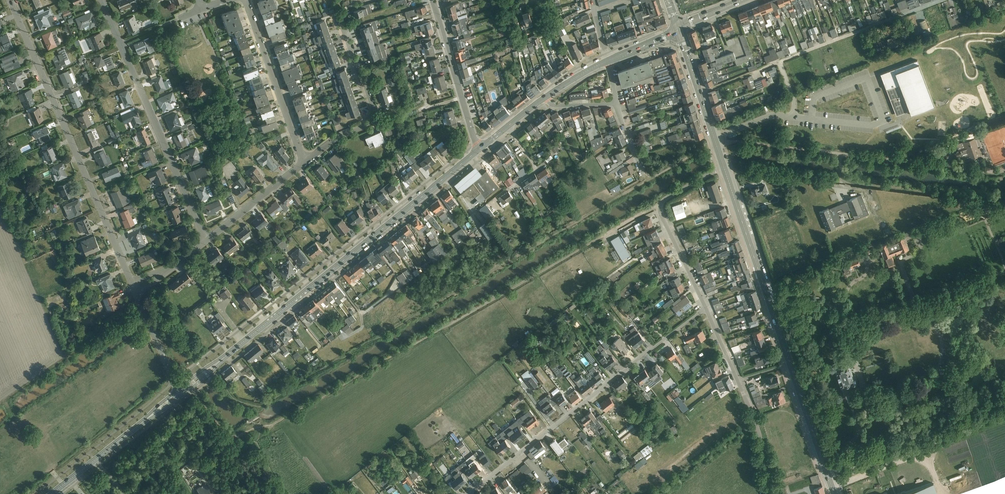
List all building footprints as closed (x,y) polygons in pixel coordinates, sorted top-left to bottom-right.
[(34,9),(41,6),(39,0),(30,0),(34,9)] [(137,3),(135,0),(122,0),(117,2),(118,4),(119,6),(121,10),(137,3)] [(269,11),(265,0),(259,2),(263,14),(269,11)] [(269,11),(272,10),(277,8),(274,0),(265,0),(269,11)] [(591,7),(589,0),(575,3),(576,7),(582,5),(582,9),(591,7)] [(642,3),(641,3),(644,11),(661,5),(659,0),(651,0),(647,1),(642,3)] [(779,7),(776,0),(773,0),(769,1),(773,10),(779,7)] [(906,1),(905,0),(902,0),(897,2),(900,11),(920,5),(918,0),(908,0),(906,1)] [(773,10),(769,1),(757,6),(760,15),(773,10)] [(446,7),(449,14),(463,10),(462,6),(461,5),(460,5),(460,3),(446,7)] [(355,18),(372,14),(370,4),(362,6),(363,10),(354,12),(355,18)] [(646,17),(663,12),(661,5),(644,11),(641,12),(643,16),(646,15),(646,17)] [(407,18),(427,12),(426,6),(405,12),(407,18)] [(755,17),(760,15),(757,6),(751,9),(755,17)] [(873,21),(886,19),(884,10),(879,11),(878,8),(875,8),(874,6),(871,6),(873,21)] [(793,7),(788,8),(793,26),(798,25),(793,7)] [(459,20),(467,18),(465,9),(463,10),(449,14),(450,20),(458,18),(459,20),(458,20),(459,20)] [(755,17),(751,9),(745,11),(748,19),(755,17)] [(53,15),(50,10),(34,16),(40,30),(45,28),(45,29),(56,24),(52,16),(53,15)] [(224,21),(238,16),(236,10),(222,15),(224,21)] [(265,19),(274,16),(272,10),(269,11),(263,14),(265,19)] [(578,14),(578,11),(560,20),(562,24),(568,21),(567,20),(578,14)] [(740,23),(748,19),(745,11),(737,14),(740,23)] [(641,12),(635,14),(638,23),(642,22),(644,21),(643,16),(641,12)] [(90,28),(97,25),(94,17),(93,17),(91,13),(75,19),(80,30),(84,28),(85,30),(90,28)] [(576,28),(591,21),(588,14),(575,20),(575,21),(573,22),(576,28)] [(608,14),(602,16),(603,22),(610,20),(608,14)] [(524,28),(533,26),(530,15),(521,17),(524,28)] [(632,39),(637,37),(634,28),(632,29),(629,22),(632,21),(630,15),(624,17),(629,30),(632,39)] [(782,15),(777,18),(781,27),(786,25),(782,15)] [(139,29),(134,16),(124,21),(126,26),(127,26),(130,33),(129,34),(131,33),(133,36),(140,32),(139,29)] [(224,21),(226,27),(241,22),(238,16),(224,21)] [(265,19),(267,25),(276,22),(274,16),(265,19)] [(648,33),(667,27),(667,25),(665,17),(661,18),(660,16),(644,21),(642,22),(644,27),(645,27),(648,33)] [(452,26),(453,31),(471,26),(471,25),(467,26),(466,22),(468,21),(467,18),(459,20),(460,23),(455,24),(455,25),(452,26)] [(269,30),(283,25),(281,20),(276,22),(267,25),(269,30)] [(314,25),(316,30),(327,26),(325,20),(317,23),(316,20),(310,22),(311,26),(314,25)] [(409,35),(412,34),(432,28),(431,23),(429,23),(428,20),(422,22),(423,25),(419,26),(419,27),(414,29),(414,31),(409,33),(409,35)] [(722,33),(733,29),(729,20),(719,25),(722,33)] [(360,30),(362,36),(376,31),(378,30),(375,21),(364,25),(365,28),(360,30)] [(232,32),(243,28),(241,22),(226,27),(228,33),(232,32)] [(614,27),(620,43),(632,39),(629,30),(626,31),(623,24),(614,27)] [(269,30),(271,36),(285,31),(283,25),(269,30)] [(711,38),(716,35),(712,25),(706,27),(711,38)] [(316,30),(318,37),(329,33),(327,26),(316,30)] [(470,33),(467,34),(465,31),(469,30),(469,29),(472,29),(471,26),(453,31),(454,35),(455,35),(455,36),(458,35),(458,36),(463,34),(464,39),(471,37),(470,33)] [(560,30),(558,26),(556,27),(561,36),(567,33),(564,28),(560,30)] [(816,26),(808,29),(811,40),(820,36),(816,26)] [(711,38),(706,27),(701,29),(706,40),(711,38)] [(233,38),(245,34),(243,28),(232,32),(233,34),(232,35),(233,38)] [(599,50),(600,49),(595,28),(588,31),(589,35),(591,34),(593,37),(592,38),(593,42),(590,43),(594,52),(599,50)] [(834,28),(829,30),(832,38),(838,36),(834,28)] [(49,50),(61,45),(56,35),(58,34),(56,30),(43,36),(49,50)] [(279,43),(288,39),(285,31),(271,36),(273,42),(278,40),(279,43)] [(362,36),(364,42),(378,38),(376,31),(362,36)] [(609,47),(619,43),(615,31),(606,34),(607,39),(609,47)] [(95,50),(104,46),(101,39),(103,39),(100,33),(90,38),(95,50)] [(316,45),(318,44),(332,39),(329,33),(318,37),(313,38),(316,45)] [(236,44),(247,40),(245,34),(233,38),(236,44)] [(13,48),(10,41),(9,42),(8,39),(9,38),(7,35),(0,38),(0,53),(13,48)] [(353,38),(355,45),(363,42),(361,35),(353,38)] [(459,52),(469,50),(472,48),(471,45),(466,47),(465,42),(470,40),(470,39),(475,38),(475,36),(471,37),(464,39),(452,42),(454,50),(458,49),(459,52)] [(692,48),(700,46),(697,36),(689,39),(692,48)] [(887,38),(889,46),(896,45),(895,37),(887,38)] [(364,42),(367,49),(380,44),(378,38),(364,42)] [(541,47),(538,38),(533,40),(536,49),(537,49),(538,49),(539,48),(541,47)] [(594,52),(590,43),(589,41),(588,41),(587,38),(581,40),(587,55),(594,52)] [(725,41),(727,46),(735,43),(733,38),(725,41)] [(150,53),(155,51),(149,39),(134,45),(137,53),(148,49),(150,53)] [(320,46),(322,50),(334,46),(332,39),(318,44),(319,46),(320,46)] [(239,50),(240,49),(249,46),(247,40),(236,44),(239,50)] [(417,51),(421,49),(433,46),(431,40),(415,45),(417,51)] [(800,43),(802,49),(808,47),(805,41),(800,43)] [(367,49),(369,55),(385,50),(383,43),(380,44),(367,49)] [(576,60),(582,58),(576,43),(570,46),(576,60)] [(275,47),(277,53),(289,49),(287,44),(275,47)] [(790,53),(796,51),(794,45),(788,47),(790,53)] [(243,55),(251,52),(249,46),(240,49),(243,55)] [(324,57),(336,53),(334,46),(322,50),(321,50),(324,57)] [(432,57),(436,56),(433,46),(421,49),(423,55),(424,55),(425,59),(426,59),(432,57)] [(704,55),(713,53),(711,46),(702,49),(704,55)] [(279,59),(293,53),(291,48),(289,49),(277,53),(279,59)] [(764,56),(766,62),(784,57),(782,50),(776,52),(775,48),(768,50),(770,54),(764,56)] [(67,66),(66,65),(71,63),(69,59),(68,59),(64,49),(58,52),(59,55),(52,58),(57,70),(67,66)] [(369,55),(371,61),(376,60),(377,63),(388,60),(385,50),(369,55)] [(458,62),(469,58),(469,57),(471,57),(469,50),(459,52),(455,53),(458,62)] [(655,70),(679,61),(676,51),(652,60),(655,70)] [(240,56),(242,62),(253,58),(251,52),(243,55),(240,56)] [(326,63),(327,63),(339,59),(336,53),(324,57),(326,63)] [(704,55),(706,61),(715,58),(713,53),(704,55)] [(14,59),(15,63),(18,62),(18,61),(16,56),(15,56),(16,55),(14,54),(1,59),(3,63),(0,64),(2,69),(3,68),(5,73),(13,69),(11,65),(13,64),(12,60),(14,59)] [(568,69),(574,65),(567,55),(563,58),(560,54),(558,55),(562,60),(568,69)] [(147,76),(157,72),(154,66),(157,65),(154,58),(152,55),(149,57),(150,59),(143,63),(147,73),(146,73),(147,76)] [(105,71),(115,67),(111,57),(103,60),(101,56),(94,60),(98,69),(103,67),(105,71)] [(746,56),(734,60),(736,65),(748,61),(746,56)] [(428,67),(431,67),(440,64),(438,58),(437,59),(433,60),(432,57),(426,59),(428,67)] [(244,67),(255,64),(253,58),(242,62),(244,67)] [(460,69),(468,67),(467,64),(476,61),(476,58),(458,63),(460,69)] [(327,63),(330,71),(336,70),(335,67),(341,65),(339,59),(327,63)] [(283,70),(294,66),(292,60),(288,62),(282,64),(281,64),(283,70)] [(568,69),(562,60),(556,64),(563,73),(568,69)] [(623,87),(656,75),(655,70),(652,60),(619,72),(623,87)] [(752,66),(748,67),(749,71),(756,69),(754,60),(751,61),(752,66)] [(659,84),(668,81),(684,76),(679,61),(655,70),(656,75),(659,84)] [(699,71),(708,68),(706,61),(697,64),(699,71)] [(911,115),(935,106),(917,61),(880,74),(897,114),(905,111),(909,109),(911,115)] [(557,78),(562,74),(556,67),(553,69),(548,63),(546,64),(557,78)] [(437,71),(442,70),(440,64),(431,67),(433,72),(430,73),(431,76),(438,74),(437,71)] [(557,78),(546,64),(546,65),(544,66),(545,68),(545,69),(545,70),(545,71),(547,74),(546,75),(552,82),(557,78)] [(283,70),(286,77),(300,72),(298,65),(294,66),(283,70)] [(768,69),(769,71),(765,73),(767,78),(777,74),(774,66),(768,69)] [(463,82),(472,80),(474,79),(473,76),(473,75),(470,67),(468,68),(468,67),(460,69),(462,78),(463,82)] [(245,80),(248,79),(259,75),(257,69),(253,71),(252,68),(243,71),(245,80)] [(541,90),(548,85),(548,84),(549,83),(542,73),(543,73),(542,68),(535,71),(538,83),(541,90)] [(699,71),(701,77),(710,74),(708,68),(699,71)] [(347,75),(345,70),(337,72),(336,70),(330,71),(331,75),(335,73),(337,79),(347,75)] [(64,83),(66,88),(70,87),(71,90),(79,87),(89,82),(87,79),(76,83),(71,71),(60,75),(63,83),(64,83)] [(25,76),(23,72),(7,79),(12,91),(24,86),(22,82),(21,82),(19,78),(25,76)] [(296,80),(302,77),(300,72),(286,77),(288,82),(296,80)] [(117,88),(125,84),(120,73),(112,76),(117,88)] [(431,76),(433,85),(445,81),(443,75),(438,77),(438,74),(431,76)] [(250,85),(262,81),(259,75),(248,79),(250,85)] [(349,82),(347,75),(337,79),(334,80),(337,86),(349,82)] [(535,95),(540,91),(536,85),(537,84),(534,75),(532,76),(531,77),(533,84),(534,86),(531,88),(535,95)] [(670,86),(686,81),(684,76),(668,81),(670,86)] [(748,90),(756,87),(752,76),(742,79),(744,86),(747,85),(748,90)] [(159,93),(167,90),(166,89),(170,88),(167,81),(163,83),(161,77),(150,82),(151,85),(154,83),(159,93)] [(396,83),(394,77),(388,79),(389,85),(396,83)] [(535,95),(531,88),(531,80),(531,79),(526,81),(528,91),(527,92),(531,98),(535,95)] [(298,85),(296,80),(288,82),(290,88),(298,85)] [(705,88),(714,85),(712,80),(703,83),(705,88)] [(250,85),(252,91),(264,87),(262,81),(250,85)] [(440,93),(448,91),(445,81),(433,85),(435,90),(436,90),(437,95),(441,94),(440,93)] [(671,88),(671,90),(687,85),(686,81),(670,86),(664,88),(665,91),(671,88)] [(351,89),(349,82),(337,86),(335,87),(338,93),(340,93),(351,89)] [(298,85),(290,88),(292,94),(303,90),(302,86),(302,84),(298,85)] [(502,84),(500,84),(500,86),(498,87),(500,97),(499,97),(500,102),(506,100),(502,84)] [(179,87),(182,94),(185,93),(185,94),(187,93),(184,85),(179,87)] [(678,94),(689,90),(687,85),(671,90),(669,91),(670,94),(677,92),(678,94)] [(74,109),(82,105),(76,92),(79,91),(79,89),(80,89),(79,87),(71,90),(73,93),(68,95),(74,109)] [(253,97),(266,92),(264,87),(252,91),(253,97)] [(378,91),(382,104),(383,104),(384,107),(392,105),(391,103),(394,102),(391,94),(389,95),(386,88),(378,91)] [(354,95),(351,89),(340,93),(342,99),(354,95)] [(600,98),(609,96),(607,89),(598,91),(598,89),(591,91),(592,95),(593,99),(600,98)] [(23,102),(26,108),(34,104),(30,95),(33,94),(31,90),(18,96),(21,102),(23,102)] [(526,102),(531,98),(527,92),(525,90),(523,92),(519,94),(526,102)] [(669,101),(673,100),(690,94),(689,90),(678,94),(673,96),(673,97),(669,99),(669,101)] [(122,109),(133,105),(127,91),(119,94),(123,103),(120,104),(122,109)] [(711,104),(718,101),(715,91),(707,93),(711,104)] [(253,97),(255,102),(267,97),(266,92),(253,97)] [(296,105),(307,101),(310,100),(307,92),(303,93),(303,96),(294,100),(296,105)] [(526,102),(519,94),(518,92),(517,92),(514,95),(516,97),(512,100),(518,108),(526,102)] [(177,102),(173,93),(158,100),(159,104),(161,104),(162,107),(164,112),(173,109),(173,108),(175,108),(173,104),(173,103),(177,102)] [(684,102),(692,100),(690,94),(673,100),(673,103),(683,100),(684,102)] [(356,102),(354,95),(342,99),(345,106),(356,102)] [(257,108),(270,104),(267,97),(255,102),(257,108)] [(513,112),(518,108),(512,100),(512,99),(508,101),(510,104),(509,106),(513,112)] [(296,105),(298,111),(309,107),(307,101),(296,105)] [(358,109),(356,102),(345,106),(346,110),(344,111),(345,113),(346,113),(358,109)] [(687,113),(696,110),(693,103),(685,106),(687,113)] [(711,107),(713,114),(723,110),(720,103),(711,107)] [(258,114),(272,109),(270,104),(257,108),(256,109),(258,114)] [(501,122),(510,115),(502,104),(494,111),(495,115),(501,122)] [(646,105),(629,111),(630,114),(647,108),(646,105)] [(300,116),(309,113),(311,112),(309,107),(298,111),(300,116)] [(442,113),(443,119),(455,116),(452,107),(445,109),(446,112),(444,112),(444,113),(442,113)] [(495,115),(494,111),(493,108),(488,111),(487,110),(487,107),(484,108),(485,112),(487,117),(488,117),(490,119),(489,120),(494,127),(501,122),(495,115)] [(31,126),(43,121),(41,115),(42,115),(39,108),(27,113),(30,119),(28,119),(31,126)] [(611,123),(617,121),(611,108),(601,112),(603,119),(609,116),(610,118),(609,118),(611,123)] [(262,119),(274,115),(272,109),(258,114),(260,120),(262,119)] [(360,115),(358,109),(346,113),(348,119),(360,115)] [(591,124),(594,123),(590,109),(582,111),(584,120),(588,119),(589,120),(590,120),(591,124)] [(83,129),(92,125),(91,122),(90,119),(88,116),(91,115),(89,110),(81,113),(82,116),(78,118),(83,129)] [(131,128),(141,124),(135,110),(121,117),(125,124),(129,123),(131,128)] [(192,111),(197,123),(201,121),(195,110),(192,111)] [(582,117),(579,110),(575,111),(581,127),(583,126),(581,118),(582,117)] [(678,123),(678,124),(698,117),(696,110),(687,113),(680,116),(682,122),(678,123)] [(716,120),(725,116),(723,110),(713,114),(716,120)] [(488,132),(492,129),(484,119),(482,113),(481,111),(478,112),(483,125),(488,132)] [(570,124),(574,123),(569,111),(563,113),(566,121),(568,120),(570,124)] [(577,129),(581,127),(575,111),(571,112),(577,129)] [(551,124),(552,123),(546,112),(542,116),(549,127),(552,125),(551,124)] [(562,114),(559,115),(558,112),(551,116),(558,127),(559,131),(562,129),(559,124),(562,122),(562,121),(564,119),(562,114)] [(300,116),(302,122),(311,119),(309,113),(300,116)] [(191,122),(185,125),(181,117),(179,119),(177,114),(165,119),(171,131),(180,127),(181,130),(188,127),(187,127),(192,124),(191,122)] [(262,119),(265,125),(276,121),(274,115),(262,119)] [(450,127),(457,125),(455,116),(443,119),(445,125),(446,124),(447,128),(450,127)] [(549,127),(542,116),(541,116),(535,120),(540,128),(541,129),(542,131),(546,128),(547,129),(549,127)] [(688,127),(700,123),(698,117),(678,124),(671,127),(673,131),(681,128),(681,129),(688,127)] [(304,128),(315,124),(313,118),(311,119),(302,122),(304,128)] [(425,118),(419,120),(420,120),(416,121),(418,127),(425,124),(425,126),(427,125),(425,118)] [(536,130),(540,128),(535,120),(526,128),(532,135),(533,134),(538,140),(542,137),(536,130)] [(263,132),(278,127),(276,121),(265,125),(261,126),(263,132)] [(666,121),(659,123),(662,130),(668,128),(666,121)] [(304,128),(306,134),(316,130),(318,129),(317,123),(315,124),(304,128)] [(681,137),(687,135),(702,130),(700,123),(688,127),(690,131),(685,132),(686,133),(680,135),(679,132),(670,135),(670,136),(668,136),(670,141),(681,137)] [(588,126),(586,127),(593,151),(604,144),(601,137),(594,139),(591,129),(589,129),(588,126)] [(48,133),(49,132),(47,127),(33,133),(35,138),(38,137),(42,144),(51,140),(48,133)] [(148,148),(151,146),(150,144),(150,143),(144,130),(141,131),(140,128),(135,130),(136,133),(135,133),(136,136),(133,137),(135,142),(138,140),(140,143),(143,142),(144,146),(146,145),(148,148)] [(611,139),(614,136),(622,133),(620,128),(609,133),(610,135),(605,137),(606,138),(603,139),(605,144),(606,143),(606,144),(607,144),(609,143),(608,141),(611,139)] [(531,138),(530,137),(524,129),(517,135),(522,141),(526,138),(527,139),(528,140),(529,140),(530,140),(530,139),(531,139),(531,138)] [(651,129),(639,132),(641,137),(652,133),(651,129)] [(308,139),(316,137),(316,136),(318,135),(316,130),(306,134),(308,139)] [(701,137),(704,136),(702,130),(687,135),(688,138),(695,136),(696,140),(701,138),(701,137)] [(91,148),(98,145),(92,132),(85,135),(91,148)] [(380,144),(385,141),(381,132),(366,139),(370,148),(375,145),(376,147),(380,145),(380,144)] [(179,150),(190,145),(187,138),(184,139),(182,133),(173,137),(179,150)] [(617,147),(626,143),(622,133),(614,136),(616,143),(615,143),(617,147)] [(650,135),(639,138),(641,147),(653,144),(650,135)] [(108,141),(109,145),(117,141),(115,136),(113,137),(113,139),(108,141)] [(964,163),(982,157),(975,138),(958,144),(964,163)] [(450,151),(455,147),(449,140),(444,144),(450,151)] [(450,151),(444,144),(439,148),(438,149),(436,147),(433,149),(437,155),(442,152),(445,155),(450,151)] [(508,153),(511,151),(505,145),(501,148),(512,164),(513,166),(516,164),(513,160),(514,160),(508,153)] [(55,160),(58,159),(52,146),(42,151),(44,156),(42,157),(45,164),(48,163),(49,166),(56,163),(55,160)] [(556,146),(549,151),(552,155),(559,150),(558,150),(560,148),(558,146),(557,147),(556,146)] [(274,153),(283,164),(289,159),(284,152),(285,151),(282,147),(274,153)] [(512,164),(501,148),(497,152),(506,164),(506,165),(505,163),(503,165),(505,169),(509,166),(510,168),(513,166),(511,164),(512,164)] [(151,166),(158,163),(153,153),(154,152),(152,149),(143,153),(146,161),(141,163),(144,168),(151,165),(151,166)] [(191,165),(201,161),(196,149),(181,155),(183,160),(188,158),(191,165)] [(431,166),(436,162),(433,158),(437,155),(433,149),(423,157),(431,166)] [(103,167),(111,163),(108,156),(106,156),(104,151),(94,155),(97,162),(98,161),(101,168),(103,167)] [(618,161),(626,157),(623,151),(611,156),(614,162),(618,160),(618,161)] [(273,172),(278,168),(267,154),(265,156),(263,154),(256,159),(258,161),(258,162),(262,168),(267,164),(273,172)] [(327,161),(336,173),(340,170),(342,173),(344,171),(342,168),(343,167),(339,163),(342,160),(337,154),(327,161)] [(411,165),(413,163),(409,157),(407,155),(405,157),(411,165)] [(431,166),(423,157),(417,162),(412,155),(409,157),(413,163),(414,164),(418,170),(423,166),(426,170),(431,166)] [(497,166),(500,163),(493,155),(487,159),(494,167),(496,165),(497,166)] [(487,172),(490,176),(494,173),(491,170),(493,168),(487,160),(482,164),(487,169),(486,170),(487,172)] [(612,167),(607,170),(608,171),(606,172),(607,173),(609,172),(624,162),(622,160),(617,163),(616,162),(611,165),(612,167)] [(628,174),(634,172),(630,164),(629,165),(627,161),(624,162),(609,172),(610,174),(618,170),(621,176),(624,175),(624,176),(628,174)] [(65,168),(63,163),(52,168),(51,169),(53,175),(53,176),(54,178),(54,179),(55,182),(67,177),(63,169),(64,169),(65,168)] [(414,180),(419,176),(415,172),(418,170),(414,164),(406,170),(414,180)] [(205,167),(205,166),(189,173),(194,185),(199,183),(199,182),(210,178),(210,177),(212,176),(210,171),(208,172),(207,170),(209,169),(208,166),(205,167)] [(321,181),(329,176),(321,166),(314,171),(321,181)] [(121,176),(118,168),(103,175),(106,182),(121,176)] [(527,173),(523,168),(517,172),(520,177),(527,173)] [(157,186),(167,182),(161,169),(148,174),(151,182),(154,180),(157,186)] [(258,184),(264,179),(256,169),(250,173),(258,184)] [(414,180),(406,170),(405,169),(399,174),(402,182),(405,180),(409,184),(414,180)] [(545,187),(554,180),(551,176),(546,169),(537,175),(539,178),(538,178),(539,179),(539,180),(540,182),(541,181),(542,183),(545,187)] [(480,202),(499,187),(490,176),(487,172),(473,182),(474,183),(462,193),(465,197),(468,194),(472,199),(475,196),(480,202)] [(539,179),(538,178),(535,173),(528,178),(534,186),(537,184),(539,186),(542,183),(541,181),(540,182),(539,180),(539,179)] [(514,182),(511,177),(505,180),(509,186),(514,182)] [(240,198),(250,190),(240,178),(235,182),(238,185),(234,187),(236,190),(235,191),(240,198)] [(304,195),(314,188),(306,178),(302,181),(303,182),(297,186),(304,195)] [(536,190),(534,186),(528,178),(522,183),(526,189),(528,187),(529,190),(533,188),(534,190),(536,190)] [(711,197),(720,194),(716,182),(715,183),(707,185),(710,193),(707,194),(708,197),(711,196),(711,197)] [(64,200),(73,196),(69,187),(70,186),(69,183),(58,187),(64,200)] [(396,194),(400,191),(398,188),(398,187),(397,186),(396,185),(396,186),(394,183),(391,185),(390,183),(384,188),(388,193),(391,191),(393,194),(395,193),(396,194)] [(623,188),(620,183),(610,189),(613,194),(623,188)] [(757,194),(767,191),(765,184),(755,187),(755,188),(752,189),(752,192),(753,195),(753,194),(754,195),(757,194)] [(117,208),(131,202),(128,196),(131,195),(129,189),(126,190),(125,188),(124,188),(123,185),(118,187),(119,190),(111,194),(117,208)] [(201,201),(213,196),(209,185),(196,190),(201,201)] [(162,207),(174,202),(170,192),(171,191),(169,187),(156,193),(162,207)] [(383,204),(387,200),(386,199),(388,198),(386,195),(388,193),(384,188),(378,192),(380,194),(377,196),(379,199),(379,200),(380,201),(381,202),(381,201),(383,204)] [(297,205),(301,202),(291,189),(281,197),(288,206),(294,201),(297,205)] [(452,206),(456,203),(452,198),(453,196),(449,190),(441,197),(450,210),(453,208),(452,206)] [(510,200),(513,198),(509,191),(499,198),(501,201),(499,203),(503,208),(510,203),(508,201),(509,201),(510,202),(511,201),(510,200)] [(535,198),(534,199),(529,191),(526,192),(533,203),(536,201),(535,198)] [(687,192),(672,200),(674,203),(688,195),(687,192)] [(227,195),(232,204),(235,202),(231,193),(227,195)] [(869,212),(861,193),(847,198),(855,218),(869,212)] [(720,194),(711,197),(713,202),(719,200),(722,199),(720,194)] [(438,214),(445,209),(438,199),(431,205),(438,214)] [(81,205),(79,200),(65,206),(67,210),(65,211),(69,219),(75,217),(83,214),(79,206),(81,205)] [(223,208),(220,201),(205,208),(208,215),(217,214),(217,211),(223,208)] [(279,212),(283,209),(286,213),(288,211),(287,210),(284,205),(282,203),(279,205),(276,201),(271,205),(272,206),(267,210),(274,219),(277,216),(277,215),(280,212),(279,212)] [(371,208),(370,204),(369,202),(366,203),(368,208),(367,209),(368,210),(370,213),(369,214),(369,215),(369,217),(371,223),(378,217),(371,208)] [(378,217),(382,215),(375,207),(373,202),(370,204),(371,208),(378,217)] [(682,203),(672,206),(677,219),(686,216),(682,203)] [(495,215),(486,204),(480,209),(488,220),(495,215)] [(126,229),(135,225),(130,213),(135,211),(134,208),(133,205),(124,209),(125,211),(120,214),(125,223),(124,224),(126,229)] [(708,213),(704,214),(705,218),(717,214),(718,217),(727,214),(725,207),(708,213)] [(173,224),(181,220),(178,214),(180,213),(178,208),(168,212),(173,224)] [(439,231),(442,228),(426,208),(422,212),(427,219),(428,218),(436,228),(436,227),(439,231)] [(826,230),(836,226),(829,208),(819,212),(826,230)] [(355,226),(363,219),(355,209),(347,215),(348,216),(348,217),(355,226)] [(259,230),(269,223),(261,213),(257,216),(258,217),(252,221),(259,230)] [(445,213),(439,216),(444,224),(450,220),(445,213)] [(426,224),(424,226),(417,216),(412,220),(422,232),(425,229),(428,232),(426,233),(431,240),(429,241),(433,247),(427,252),(434,262),(438,259),(442,256),(447,253),(440,243),(430,229),(426,224)] [(636,225),(635,225),(637,231),(653,224),(650,217),(635,224),(636,225)] [(728,217),(712,223),(714,228),(714,227),(714,228),(715,229),(716,229),(717,229),(717,228),(717,227),(721,225),(722,227),(731,224),(728,217)] [(86,234),(92,231),(87,218),(76,223),(81,233),(82,234),(85,233),(86,234)] [(343,235),(350,230),(342,220),(335,225),(343,235)] [(496,234),(487,222),(480,227),(488,239),(496,234)] [(244,243),(254,235),(246,224),(243,227),(245,229),(238,234),(244,243)] [(680,235),(686,233),(682,224),(677,227),(680,235)] [(143,234),(141,229),(143,228),(142,225),(132,229),(133,232),(128,234),(130,239),(132,238),(137,248),(146,244),(141,234),(143,234)] [(411,236),(414,234),(406,225),(402,228),(412,241),(414,240),(411,236)] [(183,239),(190,236),(186,226),(170,233),(173,240),(182,237),(183,239)] [(433,227),(430,229),(440,243),(441,242),(438,237),(439,236),(433,227)] [(412,241),(402,228),(397,232),(402,239),(405,237),(409,243),(412,241)] [(468,236),(462,228),(452,235),(458,244),(468,236)] [(477,229),(476,228),(468,233),(466,229),(464,230),(468,236),(477,229)] [(721,245),(730,242),(729,239),(734,238),(730,228),(718,232),(719,232),(716,233),(718,238),(719,238),(720,242),(721,245)] [(627,229),(621,233),(626,243),(630,241),(627,235),(629,234),(627,230),(627,229)] [(645,229),(636,233),(637,237),(647,233),(645,229)] [(652,244),(660,239),(656,230),(643,236),(648,247),(652,244)] [(326,245),(335,238),(331,232),(322,239),(326,245)] [(401,240),(402,239),(397,232),(393,235),(403,247),(403,248),(407,254),(410,251),(401,240)] [(686,233),(680,235),(684,243),(692,240),(688,232),(686,233)] [(272,237),(277,243),(282,240),(277,234),(272,237)] [(403,247),(393,235),(390,238),(395,245),(394,246),(403,257),(407,254),(403,248),(403,247)] [(234,252),(240,247),(231,236),(228,238),(231,241),(224,247),(230,254),(233,252),(234,252)] [(619,236),(610,241),(621,260),(630,255),(619,236)] [(884,260),(909,249),(904,236),(878,246),(884,260)] [(86,255),(100,249),(95,237),(81,243),(86,255)] [(692,240),(684,243),(686,248),(698,243),(696,238),(692,240)] [(660,239),(652,244),(653,246),(652,247),(653,250),(651,251),(653,253),(664,247),(660,239)] [(287,245),(283,240),(277,244),(281,249),(287,245)] [(395,251),(396,250),(388,240),(383,244),(394,259),(397,262),(401,259),(395,251)] [(721,245),(712,248),(711,249),(712,252),(726,246),(727,249),(741,244),(739,240),(734,241),(733,240),(730,242),(721,245)] [(314,258),(322,251),(315,242),(307,249),(314,258)] [(394,259),(383,244),(377,248),(383,255),(385,253),(391,261),(394,259)] [(741,244),(727,249),(728,251),(727,251),(721,253),(723,257),(725,256),(742,249),(741,244)] [(664,247),(653,253),(645,257),(646,259),(645,259),(644,257),(640,260),(642,263),(649,259),(649,260),(659,255),(660,256),(667,253),(664,247)] [(214,265),(224,257),(216,248),(213,250),(214,251),(207,257),(214,265)] [(300,269),(309,261),(299,248),(290,254),(297,263),(296,264),(300,269)] [(383,265),(387,262),(376,249),(367,256),(374,265),(380,261),(383,265)] [(742,249),(725,256),(726,258),(728,257),(728,260),(744,254),(742,249)] [(615,262),(620,260),(615,250),(610,252),(615,262)] [(142,266),(157,260),(153,252),(145,255),(144,255),(138,257),(142,266)] [(744,254),(728,260),(729,265),(733,263),(745,259),(745,258),(744,254)] [(98,272),(108,268),(107,265),(106,265),(105,263),(105,262),(104,259),(102,260),(101,256),(94,259),(96,263),(94,263),(95,265),(92,266),(94,271),(97,270),(98,272)] [(371,268),(374,265),(367,256),(360,262),(365,268),(366,269),(369,266),(371,268)] [(665,256),(658,260),(658,262),(659,263),(662,261),(665,268),(673,264),(670,258),(666,259),(665,256)] [(849,270),(860,265),(857,257),(846,262),(849,270)] [(696,267),(700,265),(698,259),(692,262),(695,268),(696,267)] [(733,263),(729,265),(730,268),(727,269),(729,275),(730,275),(748,268),(745,259),(733,263)] [(292,275),(295,272),(292,268),(294,266),(289,260),(287,262),(287,263),(285,265),(283,264),(281,266),(281,267),(282,268),(279,270),(286,279),(289,276),(290,277),(292,275)] [(658,262),(657,263),(658,265),(655,267),(657,271),(665,268),(662,261),(659,263),(658,262)] [(365,268),(360,262),(352,268),(359,278),(364,274),(361,271),(365,268)] [(657,271),(659,275),(659,276),(664,274),(665,276),(666,276),(667,279),(676,274),(674,270),(675,270),(673,264),(665,268),(657,271)] [(360,279),(359,278),(352,268),(343,275),(350,284),(353,281),(354,283),(360,279)] [(434,274),(429,268),(425,271),(430,277),(434,274)] [(748,268),(730,275),(732,278),(750,272),(749,268),(748,268)] [(408,269),(404,272),(408,279),(413,275),(408,269)] [(265,281),(272,290),(279,285),(275,280),(278,278),(271,270),(265,275),(268,279),(265,281)] [(192,285),(195,282),(190,276),(189,277),(186,272),(181,276),(181,277),(172,284),(172,283),(168,286),(172,291),(174,289),(177,292),(190,282),(192,285)] [(403,272),(397,277),(401,283),(403,281),(405,284),(409,281),(403,272)] [(715,281),(714,279),(711,272),(705,274),(699,276),(703,284),(706,282),(707,284),(713,282),(715,281)] [(750,272),(732,278),(727,280),(727,281),(728,284),(740,280),(751,276),(750,272)] [(112,278),(110,274),(96,280),(98,284),(101,283),(105,291),(115,287),(111,278),(112,278)] [(676,274),(667,279),(666,279),(665,279),(667,283),(668,284),(671,283),(673,287),(682,283),(679,277),(677,277),(676,274)] [(751,276),(740,280),(740,281),(734,283),(735,287),(753,280),(751,276)] [(609,278),(605,281),(609,287),(614,284),(609,278)] [(753,280),(735,287),(731,288),(732,291),(738,289),(738,291),(743,289),(743,288),(745,287),(746,292),(756,289),(753,280)] [(338,296),(343,292),(335,282),(330,286),(338,296)] [(682,283),(673,287),(665,291),(667,294),(668,293),(668,294),(671,292),(674,297),(679,294),(678,292),(684,289),(682,283)] [(264,297),(268,294),(260,284),(251,291),(258,300),(263,296),(264,297)] [(218,291),(224,299),(231,294),(225,286),(218,291)] [(338,296),(330,286),(327,288),(334,297),(339,305),(342,302),(338,296)] [(330,301),(334,297),(327,288),(323,292),(330,301)] [(739,302),(758,295),(756,290),(737,296),(739,302)] [(103,299),(108,312),(120,307),(116,298),(120,296),(118,292),(103,299)] [(330,301),(323,292),(314,299),(320,305),(321,303),(324,307),(326,305),(327,305),(331,302),(330,301)] [(245,312),(254,305),(246,295),(239,301),(244,306),(242,308),(245,312)] [(758,295),(739,302),(740,307),(759,300),(758,297),(758,295)] [(680,298),(672,303),(674,306),(673,307),(679,315),(682,312),(682,311),(684,311),(692,305),(690,302),(690,300),(686,296),(682,300),(680,298)] [(319,317),(324,313),(313,299),(313,300),(316,304),(312,308),(309,303),(308,304),(318,316),(319,317)] [(759,300),(740,307),(737,308),(738,311),(747,308),(748,310),(761,305),(759,300)] [(318,316),(308,304),(303,308),(314,320),(318,316)] [(202,311),(199,306),(194,310),(198,314),(202,311)] [(349,310),(352,315),(358,311),(354,306),(349,310)] [(623,306),(619,309),(626,316),(629,312),(623,306)] [(311,322),(314,320),(303,308),(299,311),(301,314),(298,316),(302,320),(305,318),(304,318),(306,316),(311,322)] [(602,310),(600,312),(601,314),(600,315),(606,323),(610,320),(602,310)] [(222,329),(225,327),(222,323),(225,320),(218,312),(215,315),(218,318),(216,320),(215,319),(214,319),(212,321),(212,322),(213,323),(210,325),(214,330),(214,331),(215,332),(216,334),(219,331),(220,332),(222,329)] [(660,313),(653,319),(655,322),(662,317),(660,313)] [(756,313),(737,319),(738,322),(748,319),(748,320),(757,318),(756,313)] [(297,323),(299,322),(294,315),(286,321),(291,328),(293,326),(294,327),(298,324),(297,323)] [(550,323),(552,325),(561,319),(559,316),(552,321),(550,323)] [(348,324),(349,325),(353,323),(349,317),(348,317),(345,320),(348,324)] [(745,328),(746,327),(759,323),(758,322),(759,321),(758,318),(741,324),(742,326),(745,325),(745,328)] [(631,332),(640,343),(645,339),(634,326),(630,330),(631,332)] [(643,326),(641,328),(646,335),(649,333),(643,326)] [(288,340),(294,336),(287,327),(278,334),(283,340),(282,341),(285,344),(288,341),(288,340)] [(326,333),(330,338),(332,341),(336,338),(329,330),(326,333)] [(702,330),(685,338),(687,343),(695,339),(696,342),(697,342),(697,343),(704,340),(703,339),(706,338),(702,330)] [(754,339),(764,336),(762,330),(745,335),(746,338),(753,336),(754,339)] [(640,343),(631,332),(627,335),(626,333),(623,336),(629,343),(630,345),(632,343),(635,347),(640,344),(640,343)] [(294,338),(302,348),(305,346),(297,336),(294,338)] [(764,336),(754,339),(748,342),(749,344),(755,342),(757,346),(766,343),(764,336)] [(272,352),(280,346),(280,345),(281,343),(279,341),(278,342),(274,337),(269,341),(270,342),(267,344),(272,352)] [(624,347),(626,345),(620,337),(610,345),(614,350),(618,347),(621,351),(624,355),(625,355),(625,354),(628,351),(624,347)] [(731,347),(737,345),(736,342),(734,338),(728,340),(731,347)] [(259,355),(264,351),(258,344),(247,353),(244,355),(250,362),(256,357),(259,360),(262,358),(259,355)] [(688,344),(681,347),(683,352),(686,351),(688,356),(692,354),(688,344)] [(737,345),(731,347),(734,353),(740,351),(742,351),(739,344),(737,345)] [(755,346),(750,348),(751,351),(750,351),(751,354),(768,349),(767,348),(768,347),(767,346),(766,344),(756,347),(755,346)] [(602,353),(612,366),(614,364),(614,365),(617,363),(616,362),(617,362),(612,356),(610,357),(604,349),(600,345),(597,346),(602,353)] [(675,359),(676,360),(679,364),(681,363),(687,370),(690,367),(679,353),(677,355),(672,348),(666,353),(672,360),(674,358),(675,360),(675,359)] [(583,353),(591,362),(595,358),(588,350),(583,353)] [(313,357),(309,352),(305,356),(308,361),(313,357)] [(612,366),(602,353),(599,355),(602,358),(600,359),(604,364),(601,366),(605,370),(607,368),(608,369),(612,366)] [(760,356),(755,358),(757,365),(771,361),(771,360),(772,359),(771,358),(770,357),(769,355),(761,357),(760,357),(760,356)] [(742,357),(736,359),(739,366),(745,365),(742,357)] [(561,370),(556,364),(552,358),(547,362),(556,374),(561,370)] [(560,361),(556,364),(561,370),(567,377),(572,374),(564,364),(563,365),(560,361)] [(698,362),(691,368),(695,373),(702,367),(698,362)] [(705,373),(719,367),(717,362),(709,365),(708,366),(705,367),(702,370),(704,375),(706,374),(705,373)] [(645,369),(639,374),(650,387),(656,383),(660,380),(657,376),(663,372),(657,363),(652,367),(654,369),(648,373),(645,369)] [(848,387),(855,385),(848,364),(834,368),(840,389),(842,388),(844,394),(850,392),(848,387)] [(231,377),(237,373),(231,365),(222,373),(229,383),(233,379),(231,377)] [(591,371),(601,382),(604,380),(602,377),(602,376),(599,372),(598,373),(593,366),(589,370),(590,372),(591,371)] [(706,374),(704,375),(702,376),(704,379),(713,374),(714,376),(712,377),(714,380),(719,377),(717,375),(722,373),(719,367),(705,373),(706,374)] [(527,370),(521,375),(526,381),(532,389),(534,388),(535,390),(539,387),(537,385),(538,385),(532,377),(532,376),(527,370)] [(539,371),(535,374),(542,384),(546,381),(539,371)] [(590,372),(588,373),(597,385),(601,382),(591,371),(590,372)] [(585,395),(588,392),(593,388),(586,379),(582,374),(577,377),(574,373),(571,376),(574,380),(580,388),(580,389),(585,395)] [(597,385),(588,373),(586,375),(588,378),(586,379),(593,388),(597,385)] [(650,387),(639,374),(634,377),(637,381),(636,381),(641,387),(641,386),(644,390),(645,389),(647,391),(651,388),(650,387)] [(718,387),(731,381),(729,375),(721,379),(722,381),(718,383),(714,385),(714,386),(713,386),(714,389),(718,387)] [(629,382),(626,378),(625,379),(622,376),(614,383),(614,384),(612,386),(615,390),(617,392),(619,390),(620,391),(628,384),(628,383),(629,382)] [(773,377),(762,380),(765,388),(770,386),(771,387),(776,386),(776,384),(779,383),(777,376),(773,377)] [(251,384),(245,377),(242,380),(247,387),(251,384)] [(712,384),(710,381),(706,385),(703,388),(704,390),(712,384)] [(731,381),(718,387),(720,391),(723,390),(724,391),(734,386),(731,381)] [(267,389),(263,384),(258,388),(262,392),(267,389)] [(760,391),(758,386),(756,387),(754,384),(748,386),(753,398),(761,395),(760,391)] [(575,390),(568,395),(570,398),(574,404),(582,399),(575,390)] [(617,392),(615,390),(611,393),(612,395),(618,402),(622,399),(616,392),(617,392)] [(644,390),(642,393),(648,402),(651,400),(644,390)] [(555,395),(552,398),(556,404),(559,401),(562,405),(568,401),(560,391),(555,395)] [(761,395),(753,398),(757,406),(784,396),(782,391),(773,393),(774,396),(766,399),(766,397),(762,398),(761,395)] [(556,404),(552,398),(549,394),(538,402),(549,416),(556,410),(553,406),(556,404)] [(510,405),(508,407),(511,410),(515,407),(521,402),(522,402),(523,401),(520,395),(509,404),(510,405)] [(610,397),(605,400),(614,412),(616,411),(616,410),(613,406),(615,404),(617,406),(618,406),(622,412),(625,410),(619,403),(618,402),(612,395),(611,396),(610,397)] [(680,406),(683,403),(684,402),(679,395),(674,399),(679,404),(679,405),(680,406)] [(784,396),(757,406),(758,408),(774,403),(776,406),(780,404),(780,403),(785,401),(784,396)] [(614,412),(605,400),(600,404),(610,416),(615,413),(614,412)] [(622,402),(619,403),(625,410),(626,412),(629,410),(626,406),(625,407),(622,402)] [(591,411),(586,415),(596,429),(601,425),(596,418),(591,411)] [(244,416),(247,417),(249,420),(250,421),(255,418),(255,417),(255,416),(254,415),(256,412),(250,416),(247,416),(244,416)] [(527,421),(525,422),(530,429),(535,424),(536,426),(540,423),(533,414),(531,417),(529,415),(525,418),(527,421)] [(586,415),(581,419),(586,425),(583,428),(586,431),(591,427),(598,436),(600,434),(596,429),(586,415)] [(515,422),(510,426),(521,439),(526,435),(515,422)] [(626,428),(618,435),(623,441),(637,430),(632,424),(626,428)] [(674,425),(670,428),(674,434),(682,428),(680,425),(676,428),(674,425)] [(502,436),(497,439),(506,450),(511,447),(505,439),(508,437),(503,431),(500,433),(502,436)] [(453,432),(450,434),(457,443),(460,441),(453,432)] [(506,450),(497,439),(496,437),(488,443),(493,449),(495,447),(501,454),(506,450)] [(564,438),(558,443),(555,439),(550,443),(553,447),(559,454),(564,450),(563,448),(568,443),(564,438)] [(531,452),(536,458),(539,456),(541,455),(546,451),(544,449),(545,448),(546,449),(548,448),(547,446),(548,445),(544,441),(542,443),(541,441),(529,450),(531,452)] [(641,451),(645,456),(653,450),(648,445),(641,451)] [(621,449),(617,453),(620,456),(619,457),(622,460),(626,456),(624,453),(621,449)] [(645,456),(641,451),(634,457),(637,462),(645,456)] [(476,452),(474,454),(478,460),(481,458),(486,466),(491,462),(484,453),(484,454),(480,457),(476,452)] [(644,458),(635,465),(637,468),(646,461),(644,458)] [(194,460),(188,464),(192,470),(198,466),(194,460)] [(430,460),(423,465),(426,468),(433,463),(430,460)] [(466,460),(459,466),(464,472),(466,470),(472,477),(477,473),(466,460)] [(439,467),(443,474),(447,471),(443,464),(439,467)] [(464,472),(459,466),(451,471),(452,472),(462,485),(467,481),(461,474),(464,472)] [(411,470),(409,472),(410,475),(414,480),(418,477),(415,472),(413,473),(411,470)] [(462,485),(452,472),(446,476),(457,489),(462,485)] [(818,474),(810,477),(813,484),(817,483),(821,482),(818,474)] [(408,476),(402,481),(404,483),(406,482),(409,485),(414,482),(409,476),(408,476)] [(555,476),(550,479),(554,485),(559,482),(555,476)] [(512,486),(506,479),(502,483),(511,493),(512,493),(516,491),(512,486)] [(522,485),(518,488),(520,490),(527,484),(525,481),(521,484),(522,485)] [(528,490),(530,493),(543,493),(547,491),(540,481),(528,490)] [(353,482),(350,485),(356,492),(358,490),(356,487),(353,482)] [(197,489),(199,493),(197,493),(212,493),(205,483),(197,489)] [(936,483),(906,493),(940,493),(936,483)]
